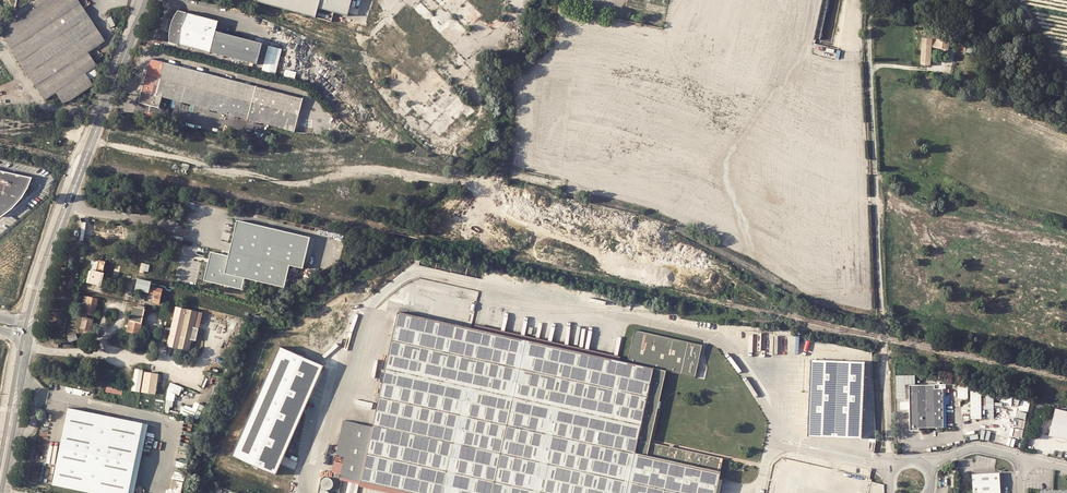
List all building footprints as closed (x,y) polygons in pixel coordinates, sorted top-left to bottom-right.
[(98,67),(89,53),(105,42),(78,0),(47,0),(0,30),(0,33),(44,101),(56,93),(63,105),(94,85),(86,74),(98,67)] [(258,2),(331,22),(333,17),(334,13),(347,16),(352,0),(253,0),(258,2)] [(171,41),(211,52),(217,29),(219,20),(179,9),(175,15),(175,16),(174,16),(174,17),(174,18),(173,19),(173,20),(172,23),(171,26),(171,27),(170,28),(170,29),(170,30),(170,31),(170,32),(170,34),(170,37),(170,39),(170,40),(171,41)] [(263,41),(217,29),(211,52),(257,64),(263,41)] [(922,66),(930,66),(931,46),(936,48),(937,40),(923,39),(922,66)] [(948,50),(949,42),(944,41),(944,39),(942,39),(942,41),(937,40),(936,48),(940,49),(944,50),(948,50)] [(957,51),(965,52),(966,45),(958,43),(957,51)] [(283,49),(268,45),(261,72),(275,76),(283,49)] [(164,61),(151,57),(139,102),(159,107),(163,96),(294,133),(297,123),(300,124),(302,118),(298,117),(303,99),(164,61)] [(297,71),(285,69),(283,78),(295,81),(297,71)] [(1,216),(2,215),(12,207),(20,198),(26,188),(29,181),(31,176),(0,170),(0,214),(1,216)] [(228,256),(211,252),(204,280),(241,288),(243,278),(284,287),(289,266),(303,269),(310,237),(236,221),(228,256)] [(92,260),(90,269),(87,282),(91,283),(100,285),(103,272),(101,272),(104,261),(97,259),(97,261),(92,260)] [(149,281),(138,278),(135,290),(146,293),(149,283),(149,281)] [(162,289),(151,286),(149,294),(154,295),(152,302),(159,303),(159,301),(162,289)] [(88,299),(82,297),(80,306),(86,308),(81,327),(90,329),(92,320),(86,318),(87,314),(93,316),(98,299),(89,297),(88,299)] [(135,310),(136,307),(133,306),(126,332),(142,336),(143,332),(142,331),(139,331),(141,323),(145,309),(142,308),(141,312),(135,310)] [(194,325),(196,312),(196,311),(179,307),(174,326),(169,345),(178,347),(189,349),(191,338),(197,339),(199,326),(194,325)] [(696,452),(648,441),(666,371),(681,373),(689,341),(635,329),(628,361),(618,359),(399,311),(389,357),(379,400),(374,425),(346,418),(332,473),(342,475),(359,479),(422,492),(713,492),(717,478),(721,457),(696,452)] [(689,341),(681,373),(695,376),(702,344),(689,341)] [(321,364),(278,346),(230,455),(274,474),(321,364)] [(811,359),(807,435),(860,438),(864,361),(811,359)] [(133,390),(141,392),(144,372),(140,372),(136,371),(135,382),(133,390)] [(156,374),(148,373),(145,372),(142,392),(155,394),(158,374),(156,374)] [(170,382),(167,391),(164,410),(165,410),(165,412),(168,413),(169,407),(172,407),(173,401),(174,401),(175,394),(179,396),(182,387),(170,382)] [(929,388),(929,384),(903,385),(903,388),(896,389),(895,389),(895,399),(904,399),(906,432),(916,432),(915,427),(939,426),(938,404),(938,402),(946,402),(945,396),(938,396),(937,388),(929,388)] [(112,387),(112,386),(108,386),(107,392),(123,394),(124,389),(112,387)] [(958,386),(957,398),(968,398),(969,389),(969,386),(958,386)] [(970,389),(970,419),(982,419),(982,418),(982,410),(982,407),(982,405),(982,397),(982,389),(970,389)] [(986,410),(986,418),(994,418),(994,397),(994,393),(986,393),(986,397),(986,405),(986,410)] [(202,417),(205,404),(196,402),(195,407),(185,405),(183,413),(190,416),(191,414),(202,417)] [(143,424),(68,408),(52,485),(88,492),(129,492),(143,424)] [(1066,439),(1066,411),(1057,409),(1050,435),(1066,439)] [(129,492),(133,492),(147,425),(143,424),(129,492)] [(973,492),(995,492),(1001,492),(1000,472),(972,473),(973,492)] [(329,490),(331,489),(333,487),(333,485),(334,483),(333,481),(332,480),(330,478),(328,478),(326,478),(324,479),(322,480),(321,482),(321,484),(321,486),(322,488),(323,489),(325,490),(327,490),(329,490)] [(172,481),(172,489),(182,489),(182,481),(172,481)]
